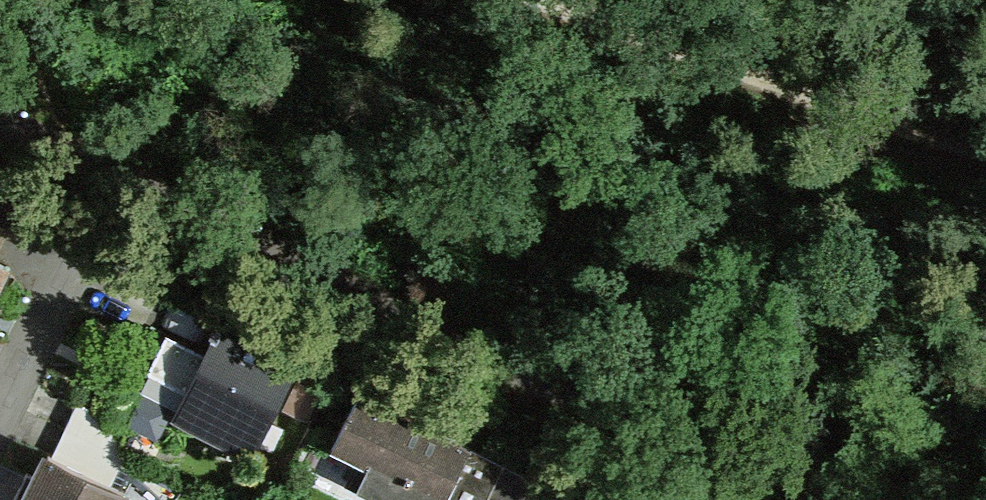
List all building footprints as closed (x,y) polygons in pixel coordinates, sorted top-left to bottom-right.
[(0,255),(0,317),(25,267),(0,255)] [(178,417),(261,459),(312,358),(229,317),(178,417)] [(365,393),(327,473),(386,499),(457,499),(482,447),(365,393)] [(53,450),(32,499),(126,499),(133,483),(53,450)]
